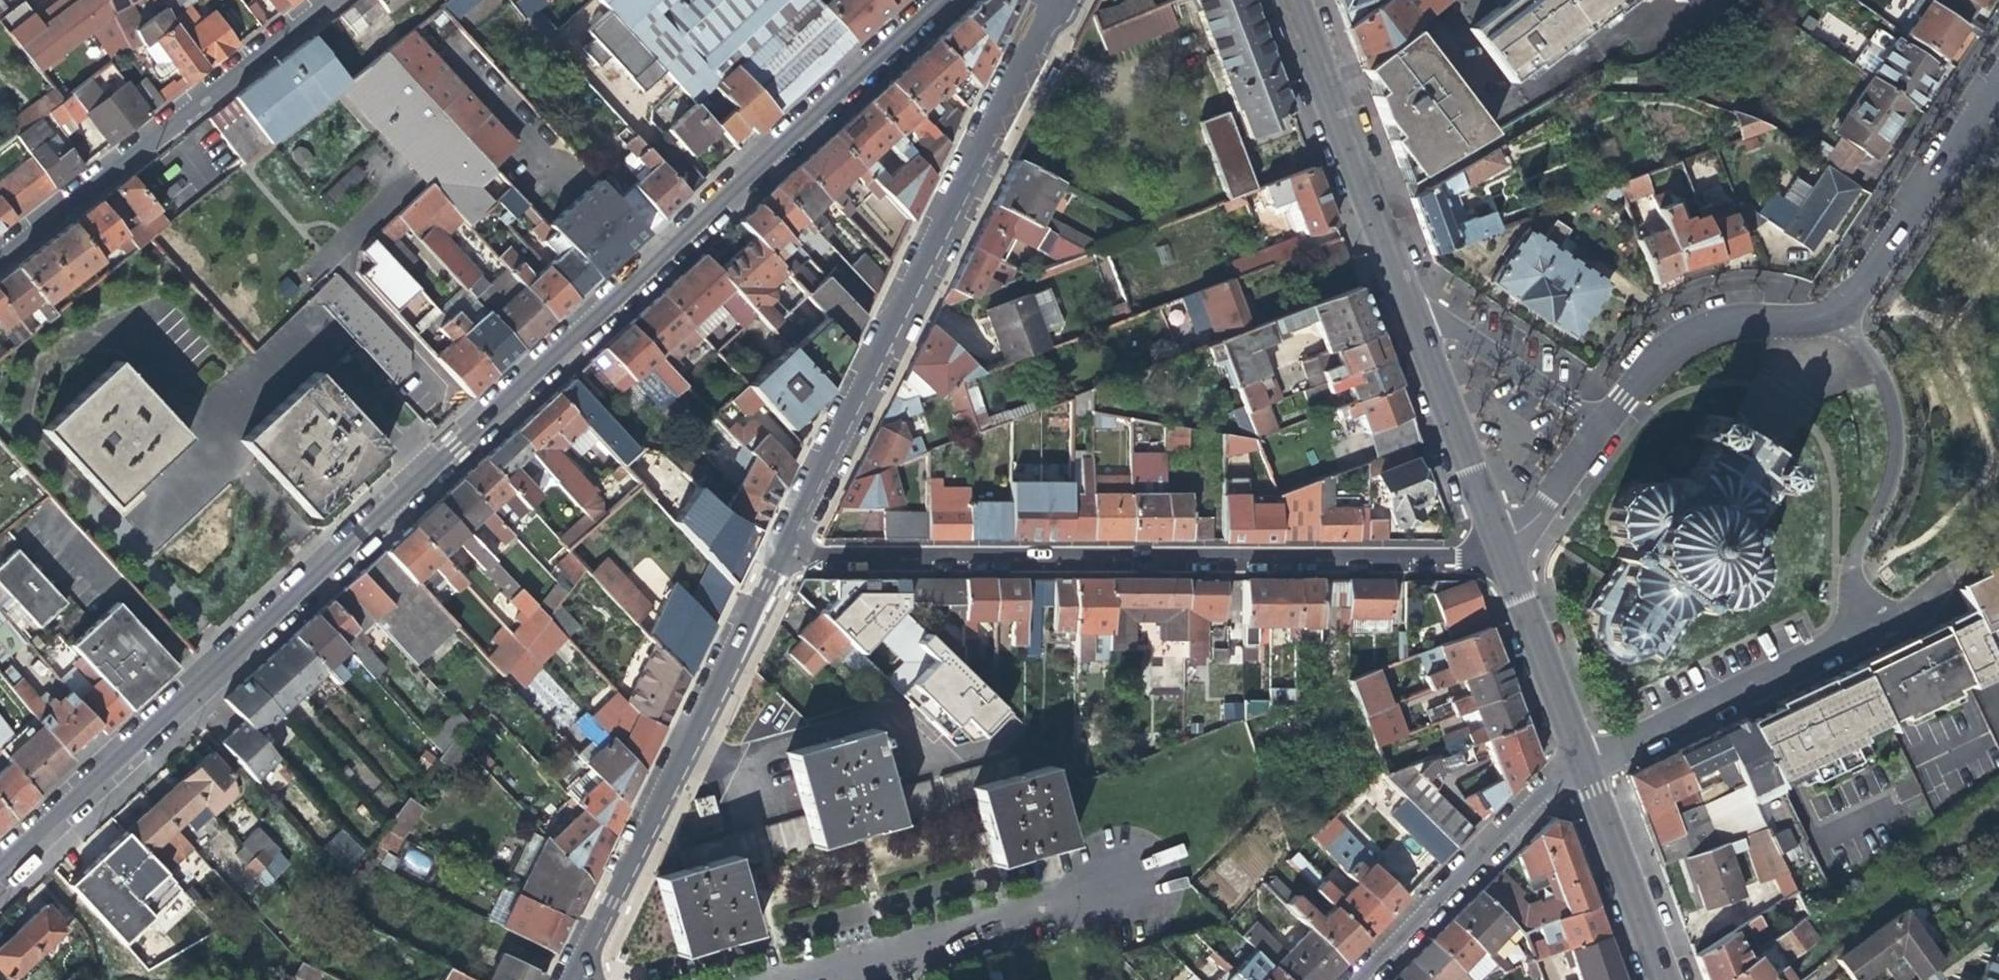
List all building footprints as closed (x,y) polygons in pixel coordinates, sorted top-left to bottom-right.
[(83,35),(109,14),(101,0),(64,0),(35,24),(40,30),(17,49),(37,73),(83,35)] [(109,14),(128,52),(141,42),(136,30),(125,5),(136,0),(101,0),(109,14)] [(164,9),(170,21),(173,18),(197,0),(160,0),(164,9)] [(276,14),(294,0),(265,0),(276,14)] [(405,0),(360,0),(337,18),(354,40),(405,0)] [(544,4),(540,0),(522,0),(513,8),(523,20),(544,4)] [(713,125),(718,130),(736,150),(788,101),(852,42),(815,0),(599,0),(694,104),(715,86),(733,106),(713,125)] [(852,42),(861,34),(873,23),(885,11),(890,7),(884,0),(829,0),(827,2),(825,0),(815,0),(852,42)] [(961,15),(993,52),(1011,14),(1018,0),(977,0),(961,15)] [(1093,11),(1100,32),(1155,10),(1151,0),(1123,0),(1117,6),(1093,11)] [(1291,111),(1274,65),(1271,57),(1249,0),(1193,0),(1215,56),(1205,61),(1214,80),(1223,76),(1236,109),(1197,125),(1226,201),(1255,190),(1237,142),(1247,138),(1248,141),(1275,130),(1271,119),(1291,111)] [(1345,30),(1379,1),(1379,0),(1333,0),(1345,30)] [(1379,1),(1345,30),(1353,51),(1360,71),(1409,31),(1419,23),(1402,3),(1406,0),(1381,0),(1379,1)] [(1465,27),(1508,80),(1530,62),(1533,66),(1604,10),(1606,13),(1622,0),(1499,0),(1465,27)] [(1967,20),(1936,0),(1933,0),(1928,7),(1919,1),(1907,18),(1913,23),(1904,37),(1915,44),(1941,61),(1952,45),(1961,32),(1963,30),(1962,29),(1967,20)] [(1967,20),(1968,21),(1983,0),(1936,0),(1967,20)] [(245,7),(256,20),(263,14),(253,1),(245,7)] [(8,12),(0,19),(0,29),(6,36),(17,49),(40,30),(35,24),(20,3),(8,12)] [(1178,30),(1168,5),(1155,10),(1100,32),(1110,57),(1178,30)] [(187,84),(207,68),(170,21),(164,9),(136,30),(141,42),(145,48),(154,42),(187,84)] [(1071,53),(1100,32),(1093,11),(1071,53)] [(119,58),(128,52),(109,14),(83,35),(88,42),(104,31),(119,58)] [(529,22),(547,42),(557,33),(538,14),(529,22)] [(933,41),(960,72),(975,88),(985,68),(993,52),(961,15),(933,41)] [(177,23),(173,18),(170,21),(207,68),(234,46),(210,16),(197,25),(190,16),(181,24),(179,21),(177,23)] [(1897,32),(1904,37),(1913,23),(1907,18),(1897,32)] [(1961,32),(1974,40),(1982,29),(1968,21),(1967,20),(1962,29),(1963,30),(1961,32)] [(1409,31),(1360,71),(1366,78),(1378,92),(1370,97),(1377,114),(1378,118),(1380,116),(1394,135),(1387,141),(1394,158),(1399,155),(1415,178),(1421,174),(1469,145),(1489,133),(1409,31)] [(514,148),(417,46),(408,37),(382,58),(490,170),(514,148)] [(329,99),(337,93),(347,85),(311,38),(270,70),(295,102),(306,117),(323,104),(304,78),(309,73),(329,99)] [(935,94),(945,85),(960,72),(933,41),(926,48),(911,62),(899,73),(888,83),(927,125),(947,146),(959,120),(951,111),(940,122),(938,119),(941,109),(938,106),(942,101),(935,94)] [(1894,42),(1868,79),(1907,104),(1912,108),(1924,89),(1936,72),(1935,70),(1941,61),(1915,44),(1909,52),(1894,42)] [(382,58),(347,85),(337,93),(429,191),(444,207),(463,228),(494,201),(508,188),(490,170),(382,58)] [(83,111),(108,146),(147,115),(130,92),(111,65),(99,74),(108,87),(116,82),(121,89),(104,102),(88,82),(61,103),(57,105),(70,122),(83,111)] [(256,132),(295,102),(270,70),(231,100),(244,116),(256,132)] [(1360,71),(1370,97),(1378,92),(1366,78),(1360,71)] [(969,100),(975,88),(960,72),(945,85),(965,108),(969,100)] [(1887,132),(1907,104),(1868,79),(1831,135),(1838,139),(1829,151),(1817,143),(1809,155),(1845,180),(1863,155),(1869,159),(1887,132)] [(145,80),(130,92),(147,115),(180,89),(173,81),(156,94),(145,80)] [(4,125),(14,138),(32,125),(46,114),(57,105),(61,103),(44,82),(37,88),(43,96),(17,117),(0,95),(0,120),(4,125)] [(871,99),(866,103),(905,146),(932,175),(941,158),(947,146),(927,125),(888,83),(883,88),(871,99)] [(268,147),(306,117),(295,102),(256,132),(268,147)] [(866,103),(854,115),(838,129),(830,137),(883,193),(910,221),(921,198),(932,175),(905,146),(866,103)] [(690,155),(718,130),(713,125),(694,104),(666,129),(682,146),(690,155)] [(74,126),(70,122),(57,105),(46,114),(63,135),(74,126)] [(242,168),(268,147),(256,132),(244,116),(218,136),(242,168)] [(1385,135),(1387,141),(1394,135),(1380,116),(1378,118),(1385,135)] [(14,138),(4,125),(0,129),(0,149),(14,138)] [(45,141),(32,125),(14,138),(30,158),(54,189),(80,168),(66,149),(62,153),(58,149),(52,153),(55,158),(52,160),(40,146),(45,141)] [(629,185),(630,186),(661,219),(672,208),(688,194),(629,131),(621,138),(625,142),(619,147),(643,173),(629,185)] [(876,200),(883,193),(830,137),(813,153),(797,168),(825,199),(842,216),(847,212),(839,205),(843,201),(833,191),(851,174),(876,200)] [(1477,158),(1469,145),(1421,174),(1415,178),(1404,184),(1416,217),(1430,254),(1493,231),(1487,215),(1474,219),(1473,218),(1463,221),(1455,198),(1463,193),(1459,187),(1496,165),(1488,152),(1477,158)] [(1404,184),(1415,178),(1399,155),(1394,158),(1398,170),(1404,184)] [(54,189),(30,158),(0,182),(0,230),(54,189)] [(152,162),(128,180),(155,215),(178,196),(152,162)] [(1039,221),(1058,184),(1015,163),(1007,179),(993,206),(1048,233),(1054,222),(1045,218),(1043,223),(1039,221)] [(596,177),(616,199),(627,189),(606,168),(596,177)] [(811,213),(825,199),(797,168),(785,178),(773,190),(825,244),(831,238),(819,225),(821,222),(811,213)] [(1325,199),(1313,168),(1263,187),(1272,207),(1291,200),(1302,228),(1304,235),(1334,223),(1325,199)] [(1822,230),(1825,232),(1836,216),(1854,191),(1824,169),(1809,191),(1793,180),(1778,200),(1769,194),(1755,215),(1807,251),(1817,237),(1822,230)] [(1655,172),(1644,176),(1650,193),(1653,199),(1664,195),(1655,172)] [(1624,203),(1650,193),(1644,176),(1617,186),(1624,203)] [(166,228),(155,215),(128,180),(114,191),(135,220),(130,224),(135,231),(123,240),(134,254),(166,228)] [(633,245),(647,231),(616,199),(598,180),(576,200),(596,222),(604,214),(633,245)] [(630,186),(627,189),(616,199),(647,231),(661,219),(630,186)] [(1627,212),(1624,203),(1617,186),(1593,194),(1592,195),(1627,212)] [(524,205),(508,188),(494,201),(503,212),(496,218),(503,225),(524,205)] [(820,248),(825,244),(773,190),(765,197),(755,207),(790,242),(794,246),(802,239),(808,245),(813,242),(820,248)] [(412,237),(444,207),(429,191),(397,221),(406,231),(412,237)] [(1666,194),(1664,195),(1653,199),(1665,229),(1682,271),(1700,264),(1717,258),(1700,216),(1688,221),(1687,217),(1677,221),(1666,194)] [(121,214),(107,196),(97,204),(110,222),(121,214)] [(1468,203),(1473,217),(1496,210),(1491,196),(1468,203)] [(576,200),(546,228),(596,280),(623,254),(633,245),(604,214),(596,222),(576,200)] [(1294,231),(1302,228),(1291,200),(1272,207),(1275,217),(1287,212),(1294,231)] [(1699,212),(1700,216),(1717,258),(1732,252),(1743,248),(1725,203),(1699,212)] [(123,240),(110,222),(97,204),(70,225),(93,257),(113,242),(126,260),(134,254),(123,240)] [(1051,255),(1059,238),(1048,233),(993,206),(981,228),(971,247),(995,258),(1005,263),(1011,252),(1006,249),(1013,236),(1051,255)] [(776,256),(790,242),(755,207),(748,213),(737,223),(752,240),(783,273),(784,275),(792,267),(784,260),(780,260),(776,256)] [(1558,243),(1562,239),(1568,230),(1553,219),(1539,239),(1526,230),(1490,281),(1522,303),(1572,336),(1606,284),(1583,268),(1585,264),(1577,258),(1574,262),(1565,257),(1569,251),(1558,243)] [(556,258),(544,269),(574,300),(585,289),(596,280),(546,228),(538,220),(528,230),(556,258)] [(382,253),(406,231),(397,221),(373,244),(382,253)] [(1067,229),(1054,222),(1048,233),(1059,238),(1061,240),(1067,229)] [(97,262),(93,257),(70,225),(16,268),(54,317),(59,312),(49,298),(97,262)] [(1086,238),(1067,229),(1061,240),(1080,249),(1086,238)] [(1671,276),(1682,271),(1665,229),(1638,240),(1654,282),(1671,276)] [(418,244),(467,295),(480,282),(431,232),(418,244)] [(1321,266),(1347,256),(1339,236),(1313,245),(1321,266)] [(1229,262),(1235,276),(1300,251),(1294,237),(1229,262)] [(1105,248),(1086,238),(1080,249),(1089,253),(1105,248)] [(1573,246),(1562,239),(1558,243),(1569,251),(1573,246)] [(768,288),(783,273),(752,240),(733,257),(717,272),(756,315),(787,349),(823,316),(803,294),(800,297),(801,299),(784,313),(771,299),(768,288)] [(412,285),(382,253),(373,244),(360,256),(372,268),(358,282),(385,310),(412,285)] [(980,287),(995,258),(971,247),(959,271),(950,289),(969,299),(989,292),(980,287)] [(495,262),(498,265),(522,291),(550,321),(566,307),(574,300),(544,269),(530,282),(528,279),(527,273),(507,252),(495,262)] [(743,326),(756,315),(717,272),(702,256),(683,273),(661,294),(692,327),(720,301),(743,326)] [(851,270),(874,294),(882,278),(860,256),(851,270)] [(498,265),(480,282),(467,295),(489,318),(491,320),(522,291),(498,265)] [(1012,283),(1032,275),(1012,266),(1007,278),(1012,283)] [(811,287),(792,267),(784,275),(803,294),(811,287)] [(833,267),(823,276),(863,317),(870,303),(833,267)] [(54,317),(16,268),(0,280),(0,300),(16,320),(32,308),(45,324),(54,317)] [(402,354),(405,348),(338,274),(313,297),(354,340),(394,383),(408,377),(408,368),(408,358),(402,354)] [(832,327),(849,345),(858,326),(863,317),(823,276),(811,287),(803,294),(823,316),(832,327)] [(276,290),(290,299),(299,286),(285,277),(276,290)] [(1209,326),(1215,339),(1248,326),(1241,309),(1237,297),(1229,278),(1178,298),(1185,313),(1193,331),(1209,326)] [(1310,386),(1385,356),(1377,336),(1375,330),(1362,297),(1357,283),(1248,326),(1215,339),(1202,344),(1211,366),(1217,364),(1226,385),(1230,384),(1241,408),(1243,413),(1260,406),(1276,400),(1274,395),(1262,401),(1257,388),(1268,384),(1263,375),(1265,374),(1254,348),(1275,339),(1284,331),(1284,328),(1286,329),(1287,330),(1309,321),(1313,313),(1327,349),(1314,355),(1320,369),(1311,373),(1308,379),(1310,386)] [(412,285),(385,310),(390,316),(417,290),(412,285)] [(951,307),(969,299),(950,289),(943,302),(951,307)] [(522,291),(491,320),(519,350),(538,332),(550,321),(522,291)] [(688,331),(692,327),(661,294),(645,310),(629,324),(674,374),(681,367),(667,351),(681,337),(686,341),(692,335),(688,331)] [(993,331),(1006,364),(1047,348),(1027,294),(985,311),(993,331)] [(1245,294),(1237,297),(1241,309),(1250,305),(1247,298),(1245,294)] [(467,295),(452,308),(474,331),(489,318),(467,295)] [(1164,321),(1185,313),(1178,298),(1157,306),(1164,321)] [(0,342),(0,359),(29,336),(23,329),(16,320),(0,300),(0,333),(5,338),(0,342)] [(474,331),(452,308),(443,317),(450,324),(496,372),(510,359),(519,350),(491,320),(489,318),(474,331)] [(33,319),(23,329),(29,336),(40,328),(33,319)] [(484,382),(496,372),(450,324),(439,334),(452,347),(435,363),(468,397),(484,382)] [(689,391),(674,374),(629,324),(610,342),(588,362),(611,387),(625,373),(664,415),(689,391)] [(981,374),(931,325),(917,353),(893,398),(900,403),(914,398),(937,392),(943,397),(947,394),(958,382),(968,378),(981,374)] [(762,346),(743,326),(715,352),(733,372),(762,346)] [(849,345),(832,327),(822,336),(843,358),(849,345)] [(785,429),(826,391),(805,368),(787,349),(746,387),(762,404),(785,429)] [(1343,385),(1351,402),(1395,384),(1389,368),(1385,356),(1310,386),(1301,389),(1306,400),(1343,385)] [(41,431),(109,507),(152,468),(184,439),(114,362),(41,431)] [(345,488),(386,454),(314,373),(238,442),(252,457),(256,461),(264,470),(310,519),(345,488)] [(985,421),(968,378),(958,382),(969,411),(977,433),(1037,409),(1033,401),(985,421)] [(622,464),(622,466),(637,452),(570,379),(563,386),(555,393),(598,439),(622,464)] [(955,417),(969,411),(958,382),(947,394),(955,417)] [(1399,394),(1395,384),(1351,402),(1334,409),(1338,420),(1356,413),(1364,431),(1407,414),(1399,394)] [(747,419),(762,404),(746,387),(730,401),(747,419)] [(580,456),(598,439),(555,393),(535,412),(512,432),(537,460),(544,467),(558,482),(587,514),(596,524),(606,515),(601,510),(602,502),(558,454),(568,444),(580,456)] [(701,403),(709,412),(713,417),(723,409),(710,395),(701,403)] [(920,414),(914,398),(900,403),(893,398),(876,431),(851,481),(891,466),(913,457),(899,422),(920,414)] [(1272,433),(1260,406),(1243,413),(1254,440),(1272,433)] [(1230,412),(1242,438),(1254,440),(1243,413),(1241,408),(1230,412)] [(1660,661),(1692,610),(1696,613),(1702,604),(1713,609),(1721,609),(1728,607),(1731,606),(1736,604),(1742,599),(1745,597),(1750,589),(1755,580),(1757,571),(1756,562),(1755,555),(1752,551),(1743,542),(1750,531),(1742,525),(1766,489),(1776,496),(1791,472),(1773,459),(1784,443),(1737,411),(1725,426),(1707,414),(1691,438),(1701,444),(1676,481),(1668,476),(1661,486),(1654,483),(1646,481),(1638,481),(1630,484),(1622,489),(1618,493),(1614,498),(1610,505),(1608,512),(1606,523),(1606,527),(1608,535),(1610,539),(1616,545),(1609,554),(1615,558),(1582,608),(1592,615),(1591,620),(1592,630),(1595,640),(1599,647),(1605,652),(1611,657),(1621,660),(1629,661),(1636,660),(1641,659),(1650,654),(1660,661)] [(1108,418),(1083,414),(1083,426),(1107,429),(1108,418)] [(1404,444),(1416,439),(1411,425),(1407,414),(1364,431),(1373,457),(1404,444)] [(1162,426),(1163,449),(1163,450),(1184,453),(1185,429),(1162,426)] [(732,438),(751,458),(778,489),(790,466),(762,436),(759,438),(750,429),(741,436),(738,433),(732,438)] [(521,474),(537,460),(512,432),(500,444),(483,460),(522,502),(529,509),(542,497),(521,474)] [(1259,452),(1254,440),(1242,438),(1220,435),(1221,457),(1259,452)] [(696,448),(684,436),(679,441),(691,452),(696,448)] [(1418,479),(1404,444),(1373,457),(1358,463),(1359,477),(1372,472),(1393,524),(1417,514),(1414,505),(1423,501),(1419,491),(1422,490),(1418,479)] [(673,447),(663,456),(722,511),(757,532),(765,517),(768,510),(735,488),(726,478),(718,489),(673,447)] [(639,484),(708,558),(732,584),(746,556),(757,532),(722,511),(663,456),(661,459),(637,452),(622,466),(639,484)] [(1080,508),(1069,508),(1071,539),(1080,539),(1089,539),(1086,479),(1085,454),(1077,454),(1080,508)] [(1128,478),(1129,539),(1146,539),(1163,539),(1163,495),(1163,475),(1163,456),(1128,456),(1128,478)] [(751,458),(735,488),(768,510),(774,498),(778,489),(751,458)] [(514,510),(522,502),(483,460),(473,469),(461,481),(490,511),(503,499),(514,510)] [(629,493),(639,484),(622,466),(622,464),(612,474),(629,493)] [(901,507),(891,466),(851,481),(842,498),(837,507),(901,507)] [(552,488),(558,482),(544,467),(537,472),(552,488)] [(1326,485),(1326,475),(1317,480),(1316,480),(1318,539),(1338,539),(1355,539),(1355,509),(1323,509),(1323,485),(1326,485)] [(1128,478),(1086,479),(1089,539),(1109,539),(1129,539),(1128,478)] [(1227,480),(1228,493),(1251,492),(1251,479),(1227,480)] [(1276,496),(1276,507),(1277,539),(1299,539),(1318,539),(1316,480),(1276,496)] [(513,536),(500,523),(490,511),(461,481),(449,492),(437,503),(466,533),(482,519),(504,544),(513,536)] [(1071,539),(1069,508),(1068,481),(1009,481),(1009,503),(1009,525),(1009,532),(1009,539),(1021,539),(1052,539),(1071,539)] [(1186,495),(1163,495),(1163,539),(1195,539),(1210,539),(1209,519),(1187,518),(1186,495)] [(1245,496),(1221,496),(1221,510),(1221,539),(1249,539),(1277,539),(1276,507),(1246,507),(1245,496)] [(500,523),(514,510),(503,499),(490,511),(500,523)] [(492,561),(466,533),(437,503),(428,511),(410,527),(439,558),(456,542),(482,570),(492,561)] [(969,503),(970,509),(970,539),(987,539),(1009,539),(1009,532),(1009,525),(1009,503),(969,503)] [(927,508),(927,511),(927,538),(960,538),(970,539),(970,509),(927,508)] [(1362,508),(1355,509),(1355,539),(1366,539),(1364,521),(1362,508)] [(917,538),(927,538),(927,511),(907,511),(907,520),(900,520),(900,511),(882,511),(882,538),(893,538),(904,538),(917,538)] [(568,551),(596,524),(587,514),(558,541),(568,551)] [(1381,521),(1364,521),(1366,539),(1382,539),(1381,521)] [(464,585),(439,558),(410,527),(397,540),(385,551),(424,593),(441,578),(455,593),(464,585)] [(0,561),(0,589),(37,628),(64,603),(13,549),(0,561)] [(455,626),(424,593),(385,551),(361,574),(431,649),(455,626)] [(573,551),(556,560),(570,584),(587,574),(573,551)] [(708,558),(686,597),(712,625),(723,602),(732,584),(708,558)] [(589,574),(628,616),(645,601),(633,588),(628,592),(613,575),(617,571),(607,559),(589,574)] [(1991,566),(1995,574),(1998,572),(1998,562),(1997,563),(1991,566)] [(1966,613),(1979,641),(1998,631),(1998,572),(1995,574),(1991,566),(1989,567),(1985,574),(1989,581),(1983,584),(1981,579),(1977,578),(1954,588),(1966,613)] [(415,665),(431,649),(361,574),(355,579),(344,590),(374,622),(415,665)] [(904,605),(904,603),(904,580),(881,580),(833,581),(831,600),(817,615),(861,656),(876,640),(905,666),(889,683),(957,749),(986,739),(1008,713),(977,681),(964,668),(904,605)] [(957,624),(963,624),(963,580),(927,580),(904,580),(904,603),(927,603),(928,607),(958,607),(957,624)] [(974,620),(993,621),(992,580),(975,580),(963,580),(963,624),(964,668),(977,681),(976,638),(974,638),(974,620)] [(1011,647),(1023,647),(1023,580),(1008,580),(992,580),(993,621),(1011,621),(1011,647)] [(1066,638),(1074,637),(1073,580),(1048,580),(1023,580),(1023,647),(1023,656),(1031,655),(1031,644),(1037,644),(1037,605),(1051,605),(1051,632),(1066,632),(1066,638)] [(1078,632),(1109,632),(1109,581),(1090,581),(1073,580),(1074,637),(1078,637),(1078,632)] [(1165,640),(1185,640),(1184,581),(1145,581),(1109,581),(1109,632),(1109,652),(1132,651),(1132,621),(1160,621),(1160,607),(1165,607),(1165,640)] [(1200,581),(1184,581),(1185,640),(1185,658),(1190,658),(1203,658),(1208,658),(1208,611),(1222,612),(1222,581),(1200,581)] [(1257,627),(1268,626),(1268,581),(1255,581),(1241,581),(1242,646),(1256,646),(1257,627)] [(1268,626),(1294,626),(1293,581),(1279,581),(1268,581),(1268,626)] [(1319,640),(1319,605),(1320,581),(1303,581),(1293,581),(1294,626),(1295,642),(1319,640)] [(1319,605),(1347,605),(1347,581),(1331,581),(1320,581),(1319,605)] [(1372,581),(1347,581),(1347,605),(1347,637),(1358,637),(1358,634),(1386,633),(1387,618),(1390,618),(1388,581),(1372,581)] [(1475,599),(1469,582),(1432,596),(1448,638),(1485,624),(1475,599)] [(657,614),(646,636),(657,648),(686,679),(702,646),(712,625),(686,597),(672,583),(657,614)] [(548,621),(559,608),(569,596),(558,584),(536,609),(548,621)] [(366,629),(374,622),(344,590),(336,597),(366,629)] [(360,635),(366,629),(336,597),(326,607),(314,618),(345,651),(372,681),(384,671),(362,647),(367,642),(360,635)] [(657,614),(645,601),(628,616),(646,636),(657,614)] [(89,627),(68,645),(79,657),(99,679),(128,712),(159,684),(175,668),(115,603),(89,627)] [(1943,623),(1936,627),(1967,688),(1995,675),(1979,641),(1964,613),(1943,623)] [(861,656),(840,636),(817,615),(809,624),(797,638),(801,642),(787,658),(808,677),(832,652),(876,695),(889,683),(861,656)] [(332,665),(345,651),(314,618),(303,627),(292,637),(326,675),(337,686),(344,679),(332,665)] [(566,640),(548,621),(534,639),(550,656),(566,640)] [(20,647),(1,624),(0,624),(0,664),(20,647)] [(1429,689),(1459,678),(1499,662),(1492,643),(1486,627),(1415,655),(1429,689)] [(1914,637),(1907,640),(1910,647),(1923,641),(1941,677),(1944,676),(1951,691),(1965,684),(1936,627),(1931,629),(1914,637)] [(503,678),(506,672),(513,664),(524,650),(511,636),(498,653),(488,644),(479,652),(503,678)] [(270,658),(304,696),(326,675),(292,637),(285,644),(270,658)] [(1328,692),(1334,707),(1349,745),(1363,782),(1379,765),(1372,746),(1360,717),(1346,681),(1347,637),(1339,637),(1338,669),(1318,669),(1318,695),(1328,692)] [(524,650),(539,666),(550,656),(534,639),(524,650)] [(1296,702),(1318,695),(1318,669),(1319,640),(1295,642),(1296,688),(1296,702)] [(1910,647),(1907,640),(1854,665),(1883,723),(1898,715),(1900,720),(1953,695),(1951,691),(1944,676),(1941,677),(1923,641),(1910,647)] [(1226,665),(1227,646),(1216,647),(1216,665),(1226,665)] [(657,648),(627,707),(636,716),(661,729),(674,702),(686,679),(657,648)] [(539,666),(524,650),(513,664),(506,672),(522,689),(539,666)] [(74,700),(98,728),(103,735),(116,723),(128,712),(99,679),(79,657),(72,663),(74,665),(57,680),(68,693),(74,700)] [(251,676),(247,679),(281,717),(304,696),(270,658),(251,676)] [(1457,713),(1470,708),(1511,692),(1505,675),(1499,662),(1459,678),(1466,696),(1448,703),(1450,705),(1439,709),(1439,712),(1430,716),(1433,723),(1457,713)] [(993,667),(993,676),(1005,676),(1005,667),(993,667)] [(543,671),(528,685),(559,718),(574,704),(543,671)] [(1373,671),(1346,681),(1360,717),(1387,706),(1373,671)] [(9,687),(35,718),(67,756),(85,739),(98,728),(74,700),(68,693),(55,705),(50,699),(44,704),(49,710),(44,714),(31,697),(33,694),(20,679),(9,687)] [(281,717),(247,679),(234,692),(264,725),(268,729),(281,717)] [(371,707),(344,679),(337,686),(363,715),(371,707)] [(1795,693),(1777,702),(1789,726),(1826,707),(1815,683),(1795,693)] [(1269,688),(1269,700),(1269,711),(1296,702),(1296,688),(1269,688)] [(243,723),(258,739),(268,729),(264,725),(234,692),(224,702),(243,723)] [(1443,741),(1446,752),(1523,721),(1516,704),(1511,692),(1470,708),(1478,727),(1464,732),(1448,739),(1443,741)] [(619,710),(604,736),(639,774),(653,745),(661,729),(636,716),(627,707),(620,699),(615,707),(619,710)] [(1243,719),(1269,711),(1269,700),(1242,699),(1243,719)] [(1778,731),(1789,726),(1777,702),(1741,718),(1779,793),(1780,795),(1794,788),(1780,759),(1789,754),(1778,731)] [(1392,704),(1388,705),(1387,706),(1360,717),(1372,746),(1404,734),(1392,704)] [(1457,713),(1464,732),(1478,727),(1470,708),(1457,713)] [(575,726),(593,745),(600,753),(585,766),(589,770),(601,783),(623,807),(632,787),(639,774),(604,736),(586,717),(575,726)] [(8,762),(33,794),(53,775),(70,760),(67,756),(35,718),(12,736),(0,723),(0,752),(8,762)] [(1773,796),(1779,793),(1741,718),(1728,724),(1714,731),(1741,784),(1762,826),(1781,866),(1803,855),(1773,796)] [(427,740),(442,756),(453,742),(461,732),(450,719),(427,740)] [(1531,742),(1523,721),(1446,752),(1430,759),(1434,770),(1439,768),(1440,771),(1470,756),(1468,750),(1483,743),(1497,778),(1462,798),(1481,819),(1538,762),(1531,742)] [(258,739),(243,723),(230,735),(220,745),(255,783),(279,762),(258,739)] [(655,881),(677,958),(755,935),(737,872),(976,804),(994,867),(1070,845),(1048,768),(1019,777),(1013,757),(888,793),(875,746),(880,745),(877,737),(872,738),(870,730),(788,753),(805,817),(678,853),(683,873),(655,881)] [(1732,788),(1741,784),(1714,731),(1690,742),(1669,752),(1687,788),(1695,805),(1707,799),(1695,774),(1720,764),(1732,788)] [(465,754),(453,742),(442,756),(437,763),(450,773),(465,754)] [(578,758),(585,766),(600,753),(593,745),(578,758)] [(1851,755),(1873,802),(1886,795),(1864,750),(1851,755)] [(1625,773),(1639,811),(1687,788),(1669,752),(1648,762),(1625,773)] [(199,765),(180,782),(201,804),(229,778),(209,756),(199,765)] [(0,769),(0,805),(12,820),(26,808),(36,798),(33,794),(8,762),(0,769)] [(1433,869),(1455,847),(1386,777),(1385,778),(1379,765),(1363,782),(1356,789),(1372,804),(1381,796),(1425,840),(1436,851),(1425,862),(1433,869)] [(1411,767),(1386,777),(1455,847),(1464,837),(1473,828),(1411,767)] [(564,792),(580,808),(608,838),(623,807),(601,783),(589,770),(564,792)] [(211,815),(201,804),(180,782),(166,795),(153,807),(174,829),(184,820),(194,831),(211,815)] [(1687,788),(1639,811),(1644,826),(1659,865),(1683,856),(1715,844),(1695,805),(1687,788)] [(699,817),(715,811),(710,796),(694,800),(699,817)] [(407,801),(382,833),(396,840),(419,808),(407,801)] [(3,828),(12,820),(0,805),(0,831),(3,828)] [(136,822),(125,833),(159,867),(186,842),(174,829),(153,807),(136,822)] [(577,817),(549,843),(586,883),(608,838),(580,808),(574,814),(577,817)] [(1335,810),(1308,837),(1317,846),(1354,883),(1387,915),(1404,898),(1374,867),(1378,863),(1367,853),(1357,863),(1331,838),(1346,822),(1335,810)] [(1540,906),(1548,924),(1554,922),(1594,906),(1587,887),(1582,874),(1563,824),(1562,821),(1549,821),(1515,855),(1525,882),(1550,873),(1559,899),(1540,906)] [(1570,822),(1563,824),(1582,874),(1588,871),(1570,822)] [(1771,872),(1782,895),(1793,888),(1781,866),(1762,826),(1715,844),(1683,856),(1696,893),(1701,906),(1738,893),(1724,853),(1744,845),(1756,877),(1771,872)] [(347,870),(365,849),(342,828),(323,848),(347,870)] [(262,867),(278,852),(256,829),(240,844),(262,867)] [(125,950),(146,931),(156,921),(137,900),(165,873),(159,867),(125,833),(94,862),(67,887),(125,950)] [(403,843),(396,840),(382,833),(373,845),(360,862),(375,869),(388,851),(394,854),(403,843)] [(1301,861),(1317,846),(1308,837),(1290,856),(1286,860),(1295,868),(1301,861)] [(523,882),(515,897),(567,921),(586,883),(549,843),(513,876),(523,882)] [(405,870),(429,872),(431,854),(407,852),(405,870)] [(261,868),(252,859),(245,865),(254,874),(261,868)] [(1339,898),(1301,861),(1295,868),(1332,905),(1365,938),(1377,925),(1387,915),(1354,883),(1339,898)] [(1492,879),(1477,894),(1512,927),(1520,935),(1525,933),(1539,928),(1541,927),(1512,898),(1518,891),(1499,872),(1492,879)] [(1262,884),(1309,930),(1342,961),(1354,949),(1365,938),(1332,905),(1318,920),(1270,875),(1262,884)] [(206,883),(197,891),(206,900),(214,891),(206,883)] [(1777,899),(1794,923),(1799,919),(1806,914),(1793,888),(1782,895),(1777,899)] [(206,900),(197,891),(191,898),(199,906),(206,900)] [(490,919),(501,924),(514,896),(503,891),(490,919)] [(1485,956),(1512,927),(1477,894),(1460,911),(1449,922),(1480,951),(1485,956)] [(550,954),(567,921),(515,897),(499,929),(550,954)] [(215,909),(206,900),(199,906),(208,915),(215,909)] [(1562,941),(1540,949),(1543,958),(1566,949),(1583,943),(1604,935),(1598,919),(1594,906),(1554,922),(1562,941)] [(33,918),(16,933),(37,956),(67,929),(45,907),(33,918)] [(1893,979),(1912,979),(1921,973),(1930,967),(1952,951),(1942,938),(1928,949),(1900,911),(1833,961),(1848,979),(1856,979),(1880,962),(1893,979)] [(1815,940),(1799,919),(1794,923),(1772,939),(1718,978),(1720,979),(1791,979),(1778,964),(1784,960),(1785,962),(1815,940)] [(1459,972),(1480,951),(1449,922),(1441,930),(1429,943),(1459,972)] [(1543,940),(1537,942),(1540,949),(1562,941),(1554,922),(1548,924),(1541,927),(1539,928),(1543,940)] [(1250,947),(1285,979),(1323,979),(1342,961),(1309,930),(1285,953),(1257,925),(1243,939),(1250,947)] [(1692,955),(1699,974),(1701,979),(1716,979),(1718,978),(1772,939),(1764,926),(1736,944),(1728,931),(1692,955)] [(37,956),(16,933),(4,945),(0,948),(0,972),(7,979),(11,979),(37,956)] [(1575,979),(1621,979),(1614,960),(1604,935),(1566,949),(1575,979)] [(1543,958),(1540,949),(1537,942),(1528,945),(1534,961),(1543,958)] [(1409,962),(1428,979),(1468,979),(1459,972),(1429,943),(1420,951),(1409,962)] [(1229,969),(1241,979),(1285,979),(1250,947),(1229,969)] [(488,979),(538,979),(546,964),(530,956),(525,967),(500,955),(488,979)] [(1218,979),(1241,979),(1229,969),(1215,955),(1211,960),(1225,973),(1218,979)] [(1986,960),(1978,979),(1998,979),(1998,965),(1986,960)] [(1409,962),(1398,974),(1392,979),(1428,979),(1409,962)] [(1930,967),(1921,973),(1926,979),(1931,979),(1937,976),(1930,967)] [(449,970),(444,979),(468,979),(449,970)]
